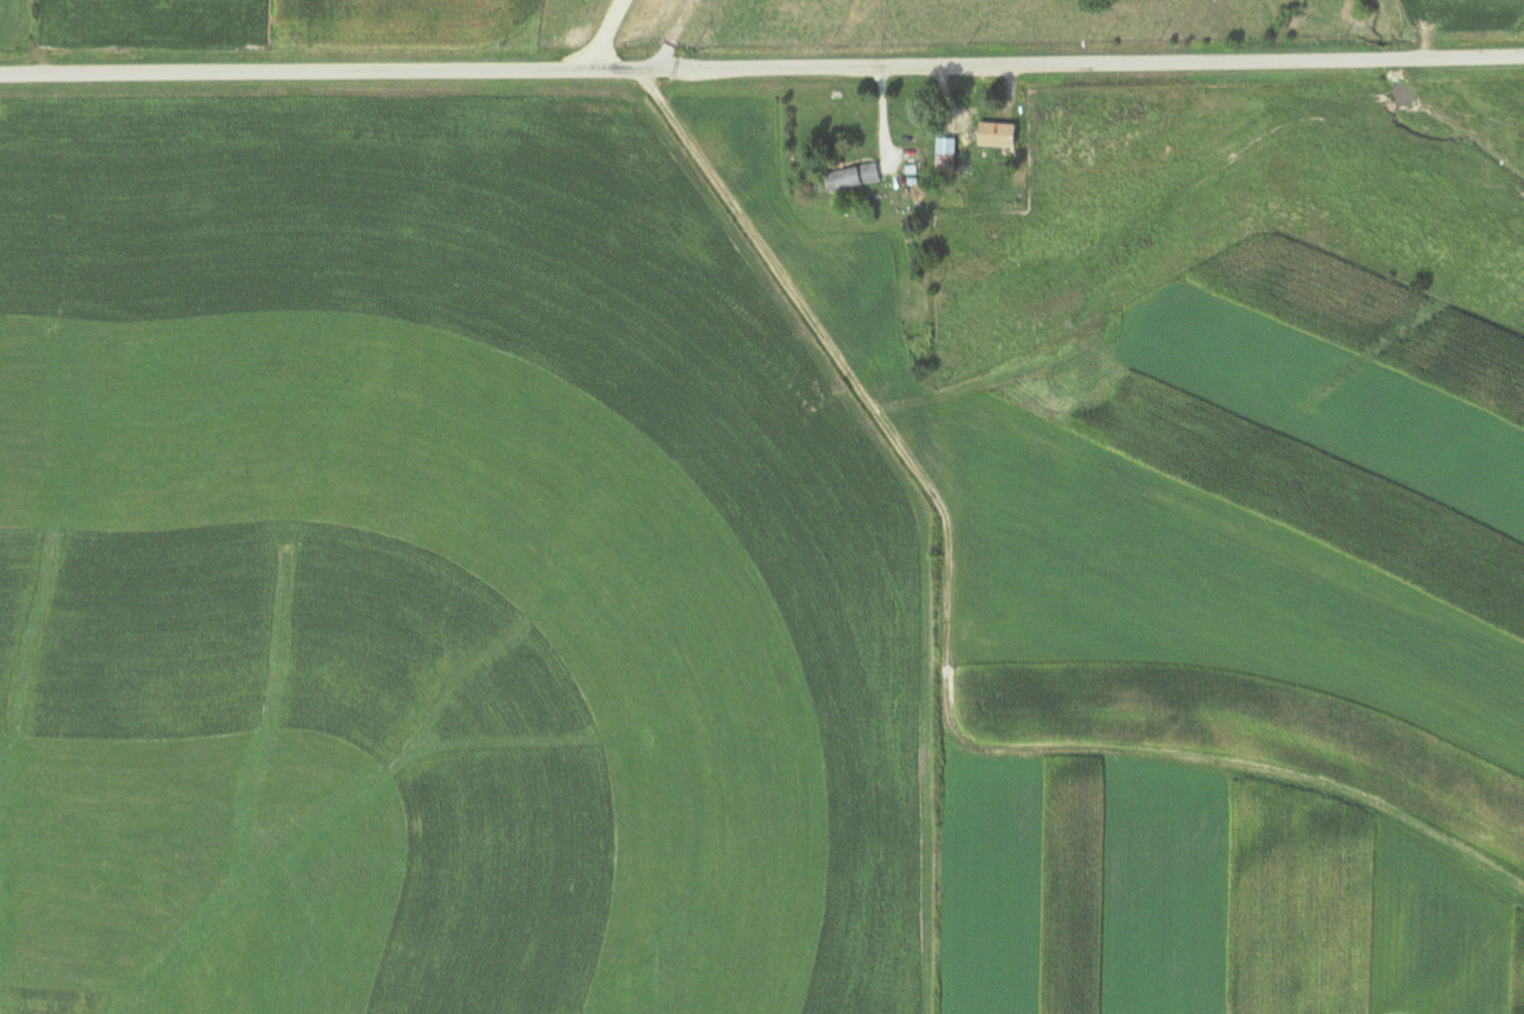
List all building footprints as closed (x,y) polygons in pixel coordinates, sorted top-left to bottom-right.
[(979,124),(978,147),(1014,149),(1015,126),(979,124)] [(955,139),(936,139),(936,180),(955,180),(955,139)] [(823,174),(827,193),(881,183),(877,164),(823,174)]
